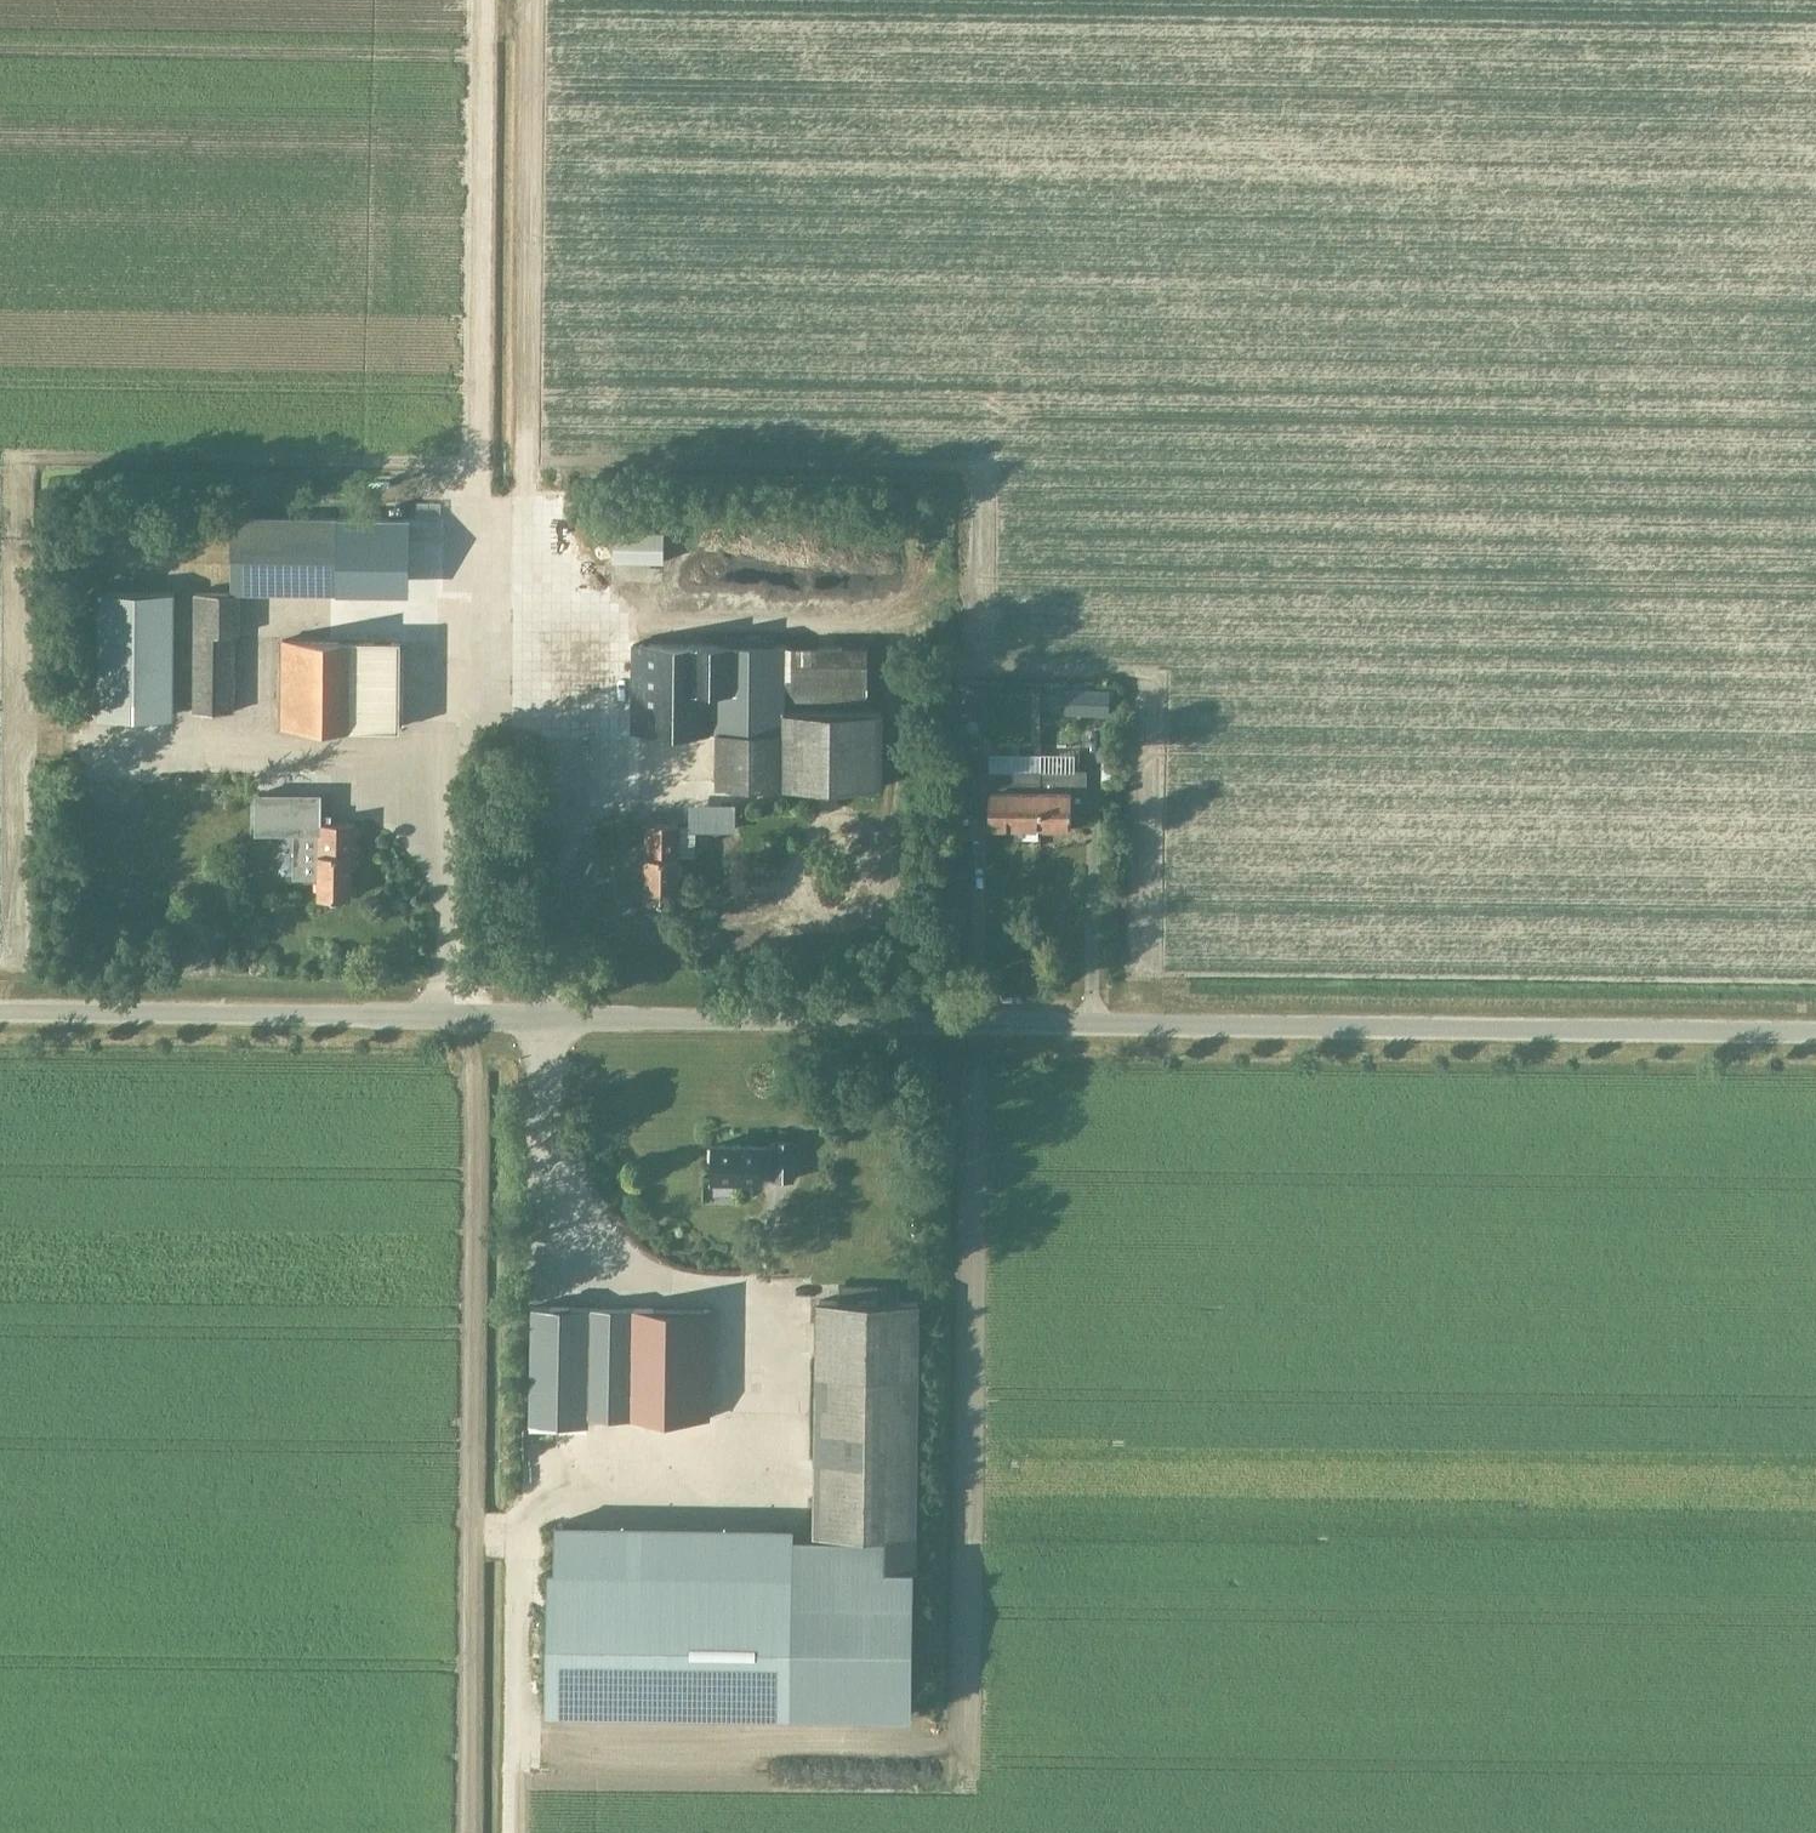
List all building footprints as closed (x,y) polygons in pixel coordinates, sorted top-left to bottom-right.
[(335,594),(337,518),(231,516),(230,593),(335,594)] [(663,563),(664,532),(613,531),(612,562),(663,563)] [(172,593),(98,592),(97,715),(171,716),(172,593)] [(194,593),(192,713),(232,713),(233,636),(237,636),(238,594),(194,593)] [(397,728),(398,641),(281,640),(280,726),(397,728)] [(868,646),(784,646),(632,644),(631,731),(716,732),(716,786),(880,788),(881,712),(783,711),(783,700),(867,700),(868,646)] [(1110,689),(1065,687),(1064,713),(1108,715),(1110,689)] [(1042,716),(1059,717),(1060,697),(1043,696),(1042,716)] [(1040,827),(1071,828),(1071,803),(1087,804),(1087,771),(1040,771),(1040,774),(1040,827)] [(1040,827),(1040,774),(990,774),(990,775),(972,775),(972,813),(991,813),(991,827),(1040,827)] [(728,806),(686,805),(685,823),(728,824),(728,806)] [(533,828),(533,812),(524,812),(523,828),(533,828)] [(350,897),(351,867),(354,867),(355,823),(319,823),(319,852),(318,896),(350,897)] [(646,900),(678,900),(678,856),(676,856),(676,838),(678,838),(679,824),(646,824),(646,855),(646,900)] [(757,1178),(772,1179),(794,1180),(794,1141),(772,1140),(772,1147),(758,1147),(758,1146),(711,1146),(711,1179),(757,1180),(757,1178)] [(914,1535),(918,1302),(898,1302),(899,1287),(838,1286),(838,1301),(819,1301),(815,1533),(914,1535)] [(588,1426),(588,1416),(591,1308),(591,1307),(530,1306),(527,1425),(588,1426)] [(623,1417),(625,1308),(591,1308),(588,1416),(623,1417)] [(625,1308),(623,1417),(709,1418),(711,1310),(625,1308)] [(910,1713),(914,1535),(815,1533),(793,1532),(793,1570),(791,1712),(910,1713)] [(793,1570),(554,1567),(552,1708),(791,1712),(793,1570)]
